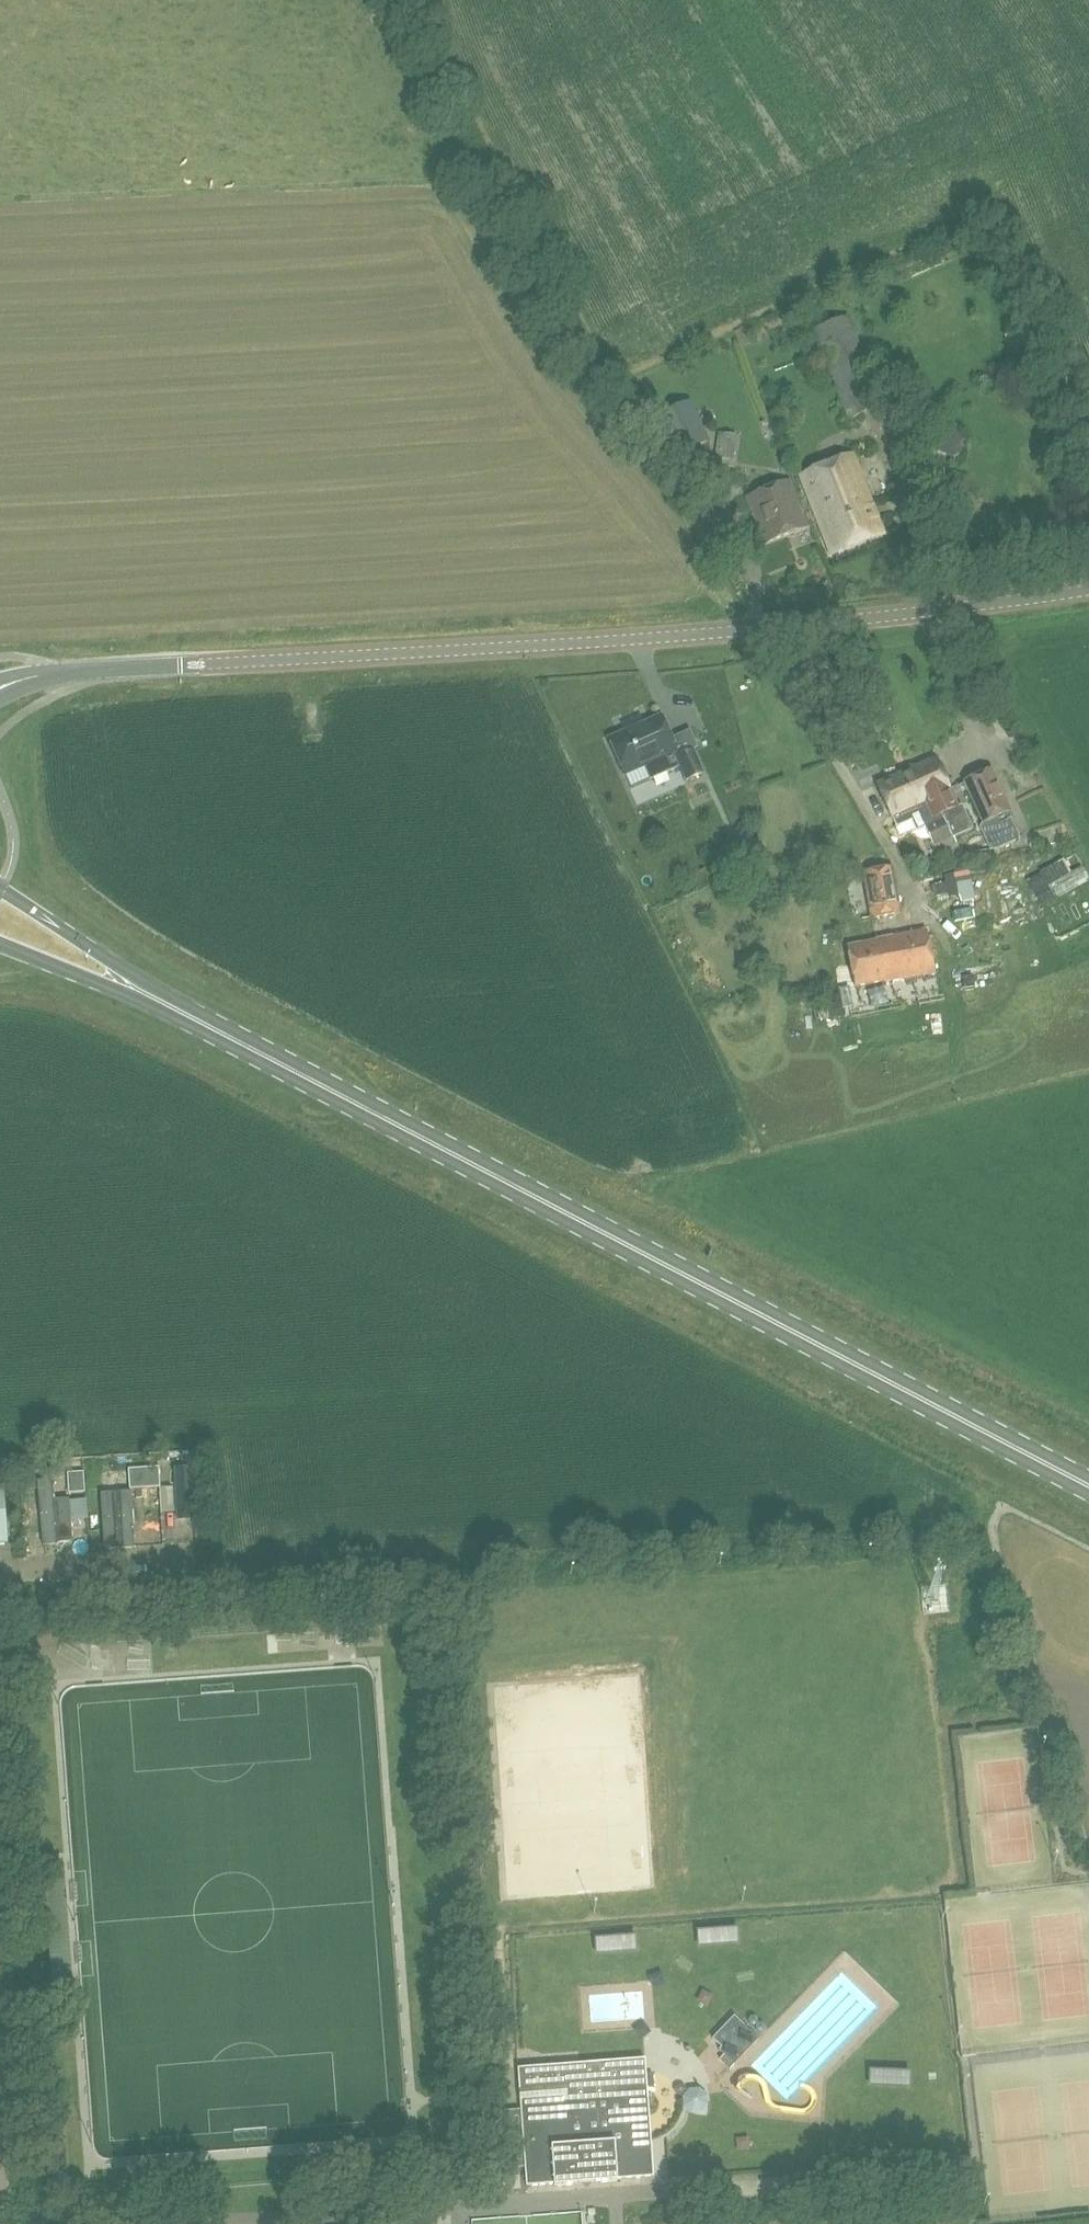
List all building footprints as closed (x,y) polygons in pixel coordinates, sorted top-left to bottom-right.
[(814,329),(849,419),(882,406),(847,316),(814,329)] [(709,440),(692,401),(653,417),(670,458),(709,440)] [(800,475),(831,554),(883,534),(853,455),(800,475)] [(745,497),(764,543),(806,527),(788,480),(745,497)] [(660,717),(608,740),(623,774),(643,765),(649,779),(679,766),(685,780),(702,773),(692,750),(677,757),(675,751),(660,717)] [(935,758),(907,770),(914,788),(921,785),(923,790),(919,791),(926,808),(928,807),(932,818),(940,814),(942,819),(946,817),(950,825),(947,826),(952,837),(971,829),(962,809),(957,811),(935,758)] [(914,788),(907,770),(876,783),(890,815),(895,813),(898,819),(926,808),(919,791),(923,790),(921,785),(914,788)] [(1009,812),(990,770),(964,781),(983,823),(1009,812)] [(946,817),(942,819),(924,827),(932,845),(936,854),(955,845),(952,837),(947,826),(950,825),(946,817)] [(898,914),(890,868),(861,873),(869,918),(898,914)] [(884,983),(891,982),(935,974),(927,930),(876,940),(876,941),(847,947),(854,987),(883,981),(884,983)] [(158,1467),(143,1468),(144,1488),(152,1488),(159,1487),(158,1467)] [(144,1488),(143,1468),(127,1469),(128,1489),(144,1488)] [(165,1520),(196,1518),(192,1468),(162,1470),(165,1520)] [(84,1492),(83,1472),(66,1473),(68,1493),(84,1492)] [(44,1546),(78,1544),(75,1498),(54,1499),(52,1479),(39,1480),(44,1546)] [(102,1548),(134,1546),(130,1493),(99,1495),(102,1548)] [(743,2023),(719,2050),(734,2065),(759,2038),(743,2023)] [(617,2180),(654,2177),(645,2058),(518,2068),(526,2187),(553,2185),(553,2187),(617,2182),(617,2180)] [(698,2115),(713,2109),(707,2093),(691,2100),(698,2115)]
